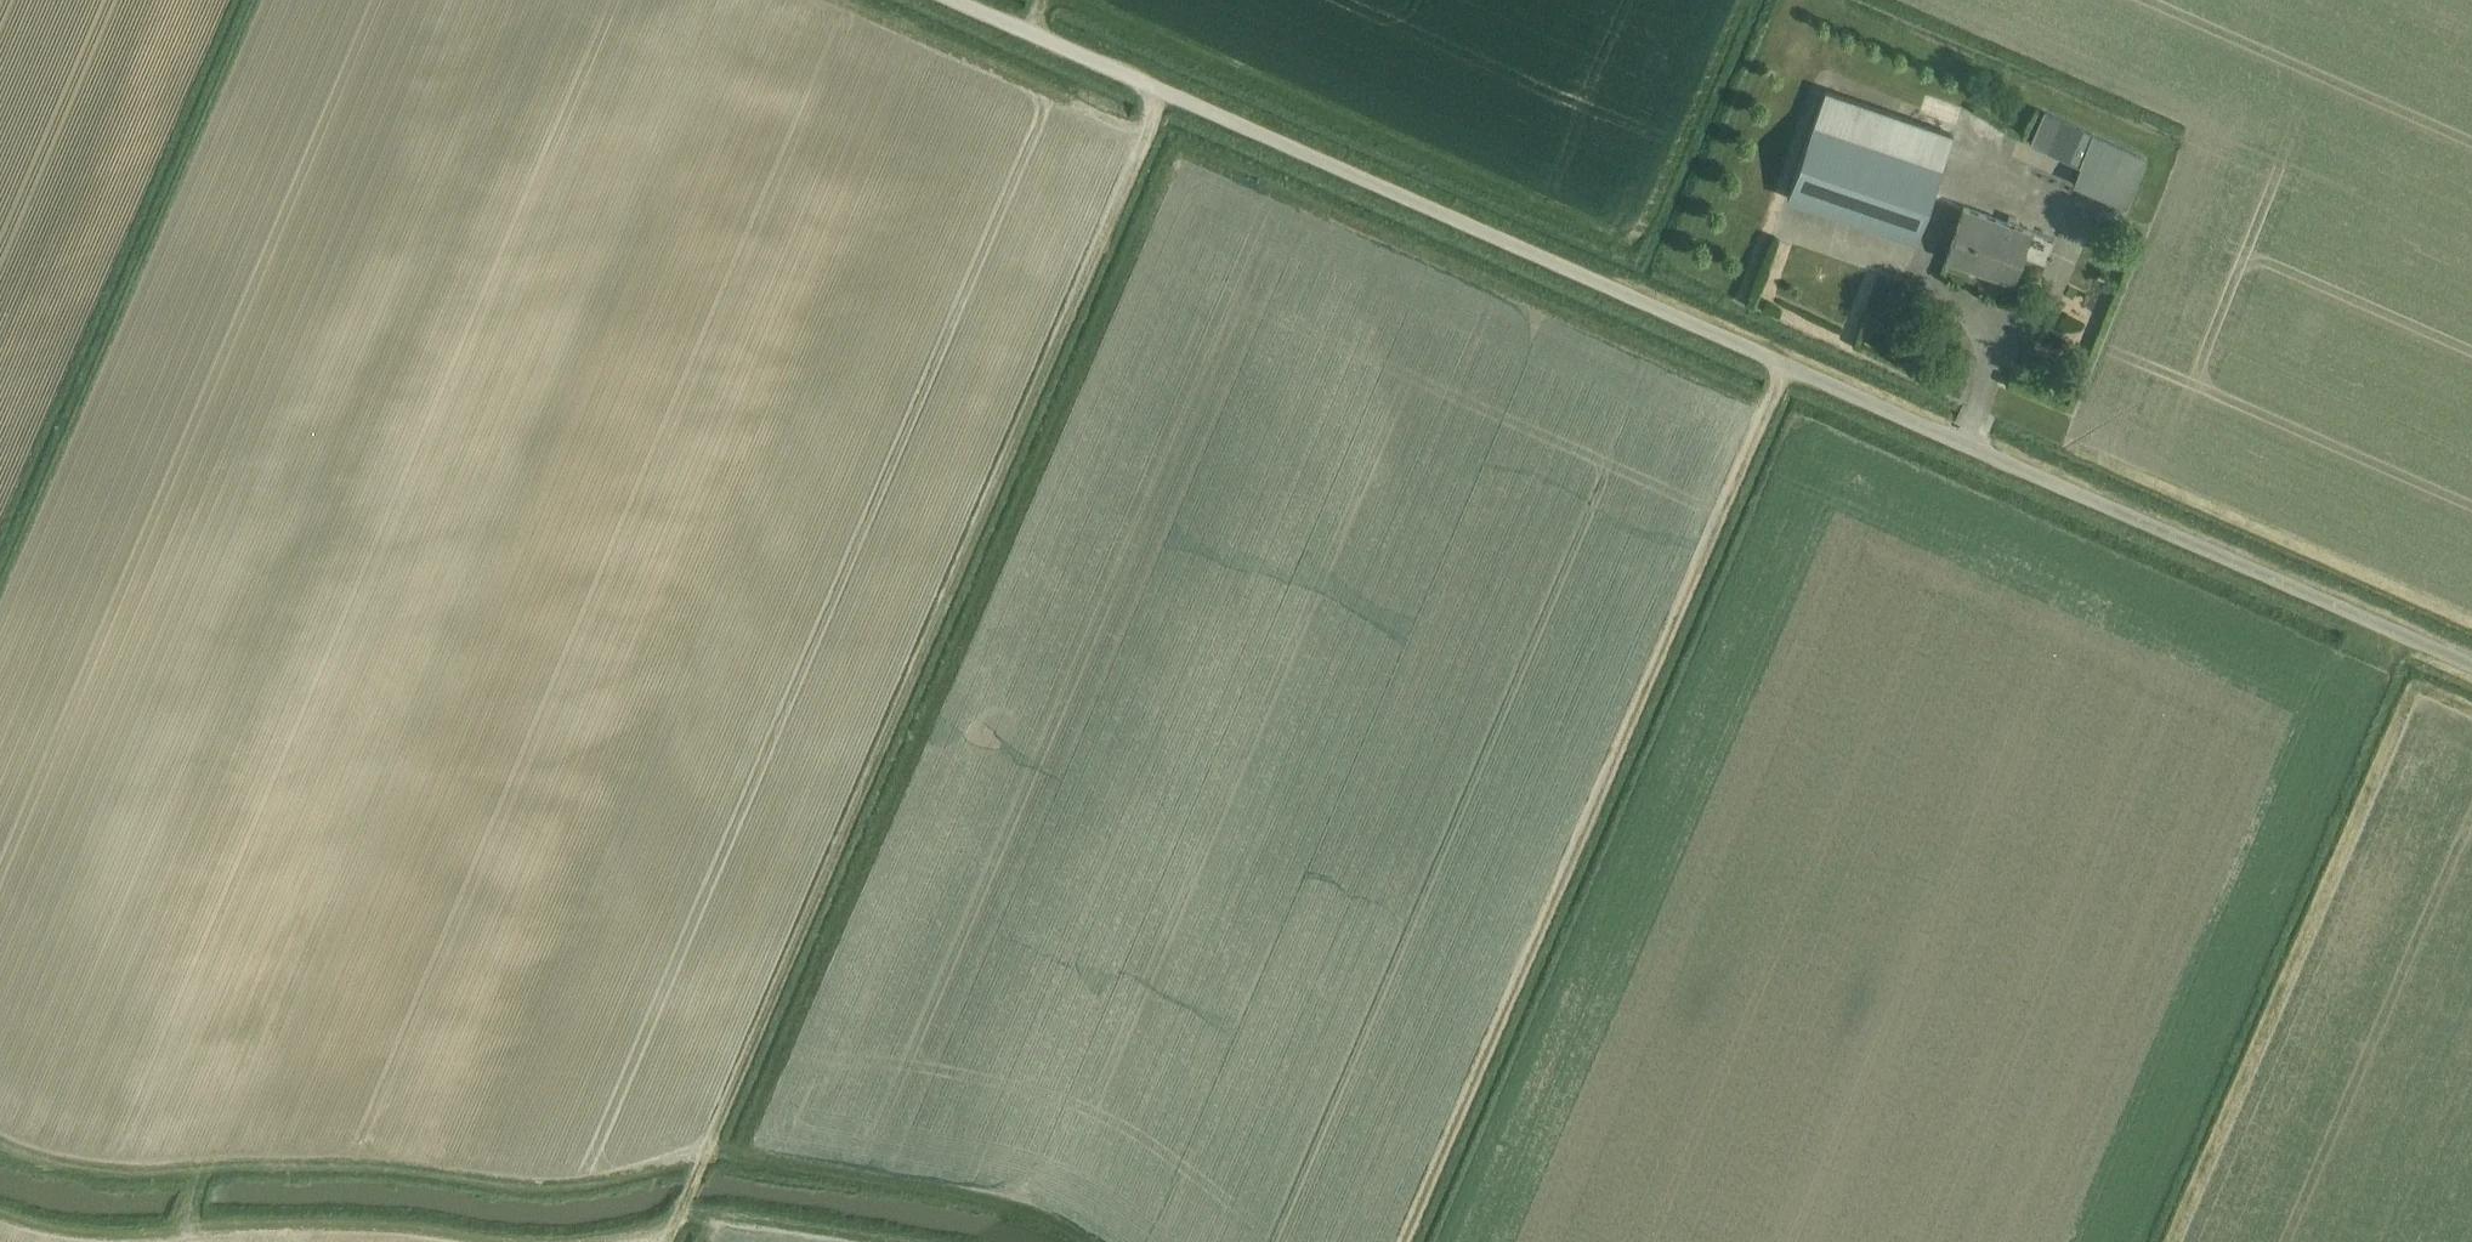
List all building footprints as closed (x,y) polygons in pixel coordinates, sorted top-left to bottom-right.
[(1917,242),(1943,167),(1954,133),(1825,89),(1788,197),(1917,242)] [(2126,206),(2147,158),(2045,111),(2030,145),(2081,167),(2074,183),(2126,206)] [(2013,282),(2021,259),(2032,231),(1966,207),(1955,236),(1947,258),(2013,282)]
